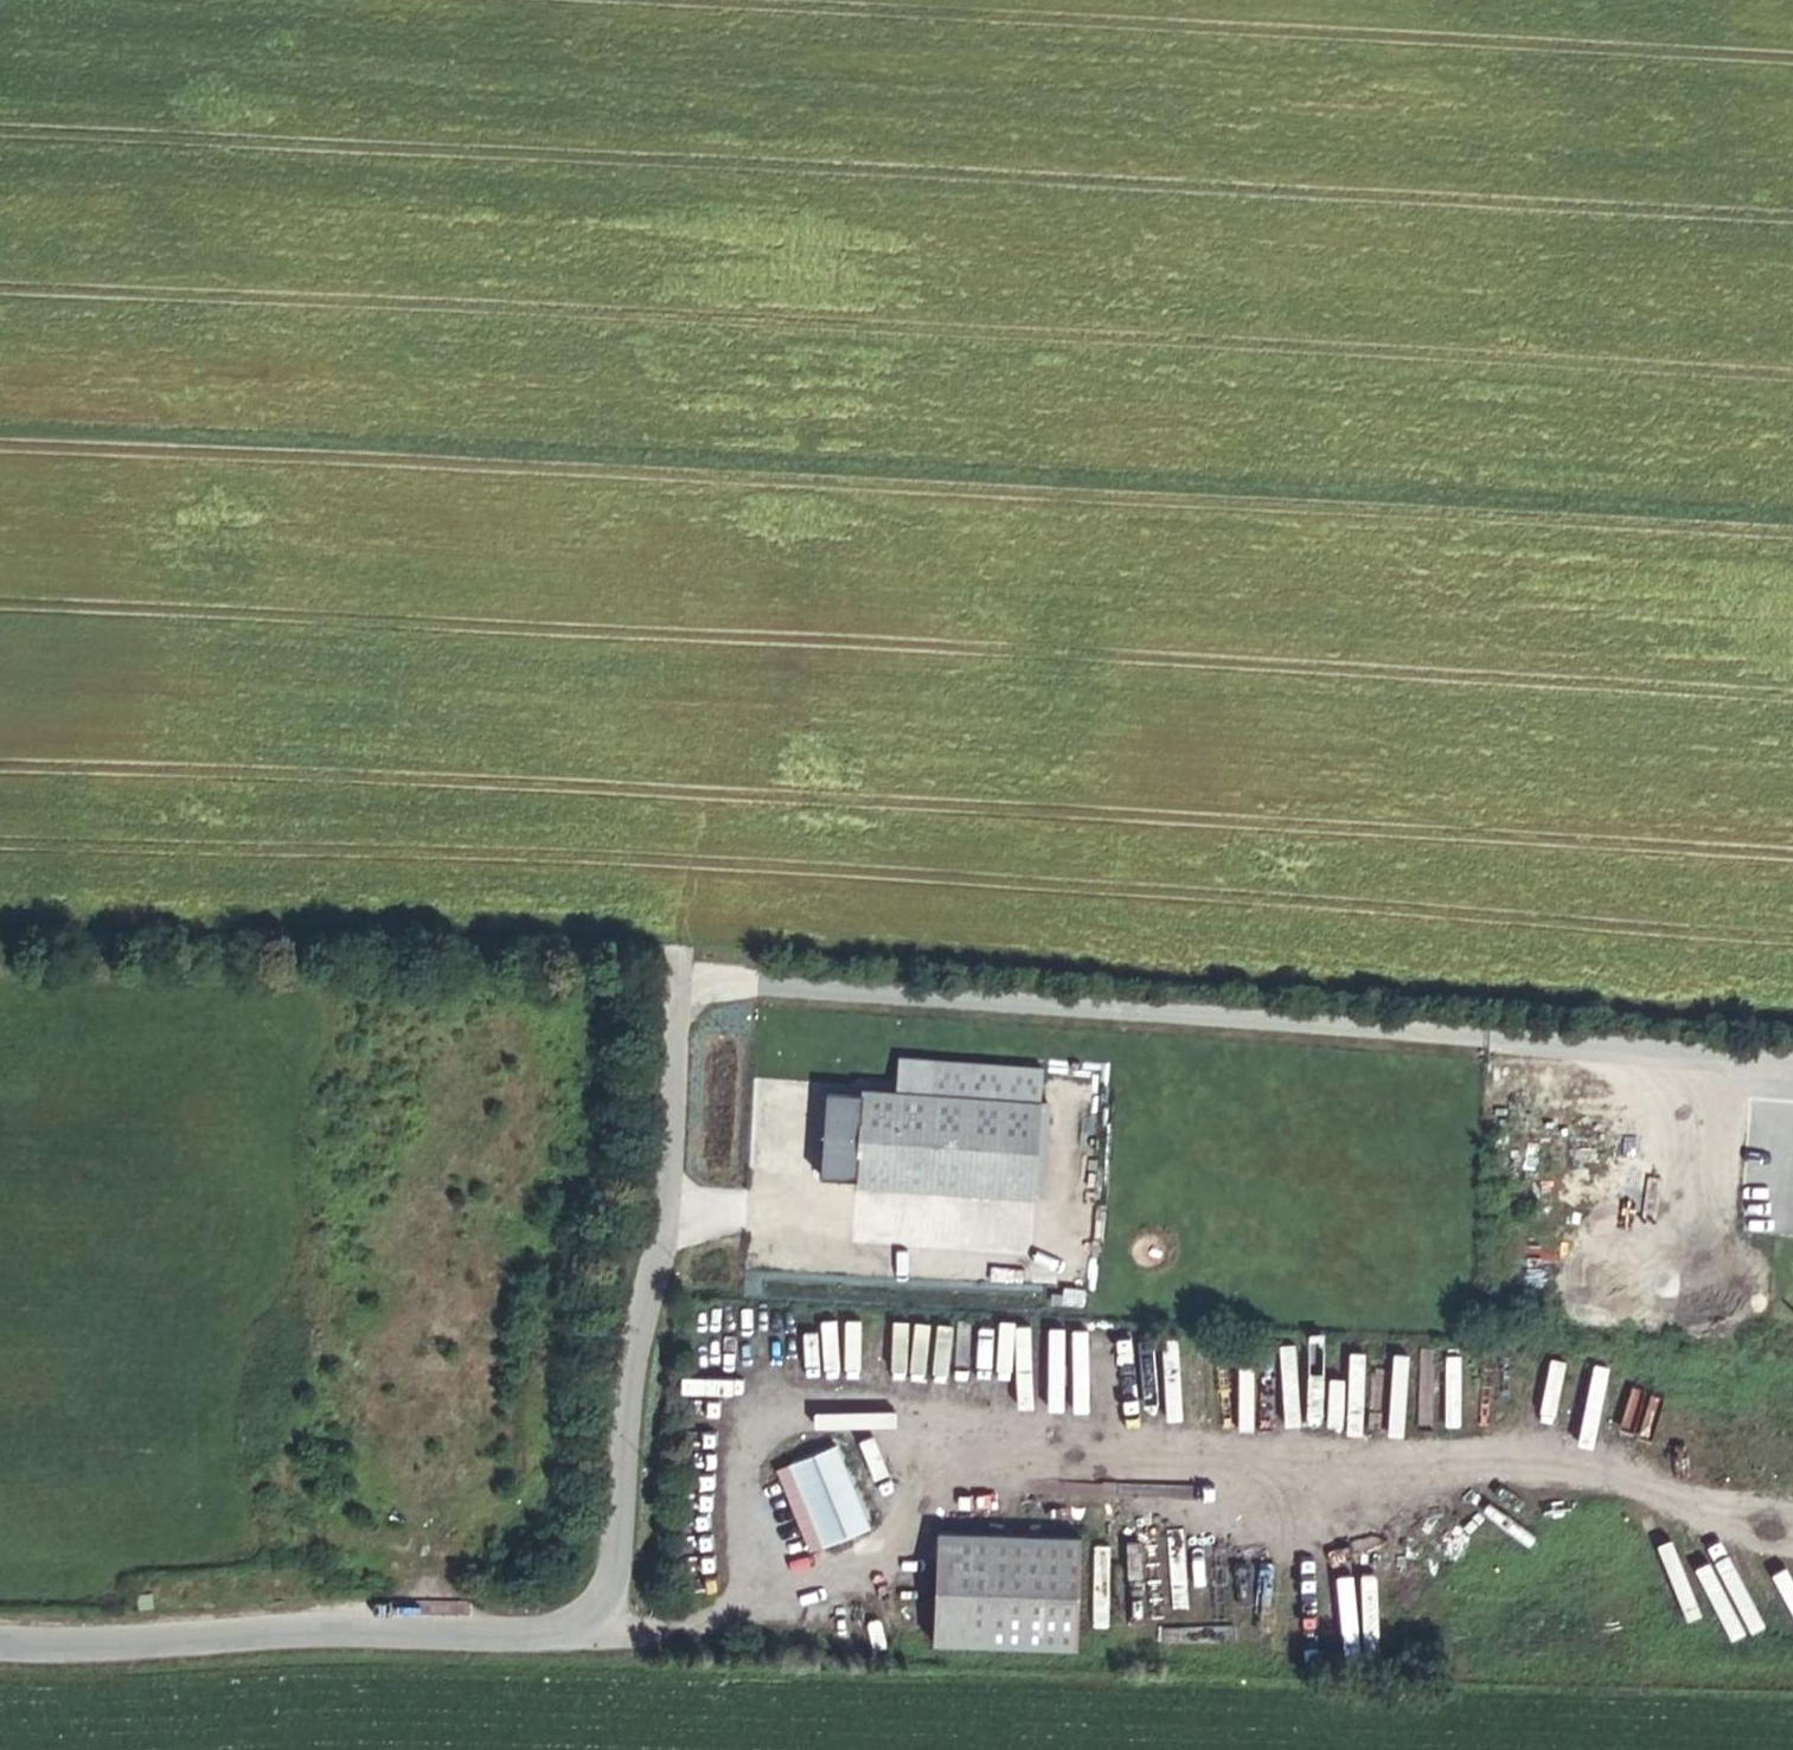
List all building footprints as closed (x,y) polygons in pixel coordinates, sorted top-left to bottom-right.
[(863,1182),(1035,1193),(1044,1061),(898,1052),(896,1085),(827,1081),(821,1171),(863,1173),(863,1182)] [(839,1438),(774,1467),(812,1551),(875,1522),(839,1438)] [(1083,1528),(939,1524),(933,1639),(1078,1646),(1083,1528)]
